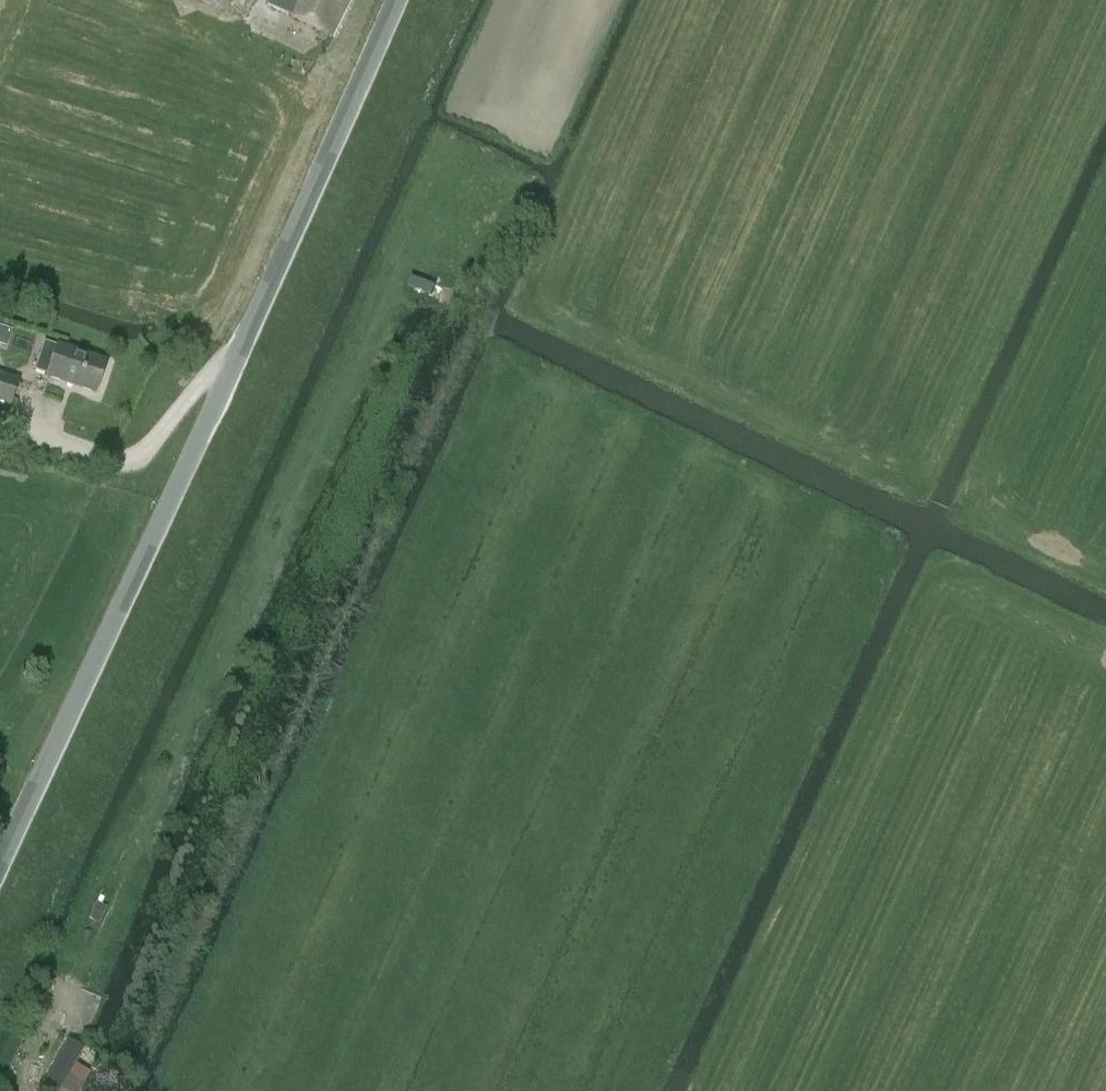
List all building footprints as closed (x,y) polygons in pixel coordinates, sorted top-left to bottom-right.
[(350,0),(292,0),(286,13),(332,36),(350,0)] [(436,286),(411,276),(407,286),(432,296),(436,286)] [(8,347),(14,329),(0,324),(0,344),(8,347)] [(95,393),(106,362),(58,345),(58,346),(44,341),(34,371),(36,371),(37,367),(49,372),(48,376),(95,393)] [(18,380),(0,374),(0,402),(10,405),(18,380)] [(96,901),(89,919),(100,924),(107,906),(96,901)] [(45,977),(41,986),(51,990),(55,981),(45,977)] [(44,1085),(55,1090),(80,1090),(85,1083),(68,1074),(83,1048),(69,1040),(44,1085)]
